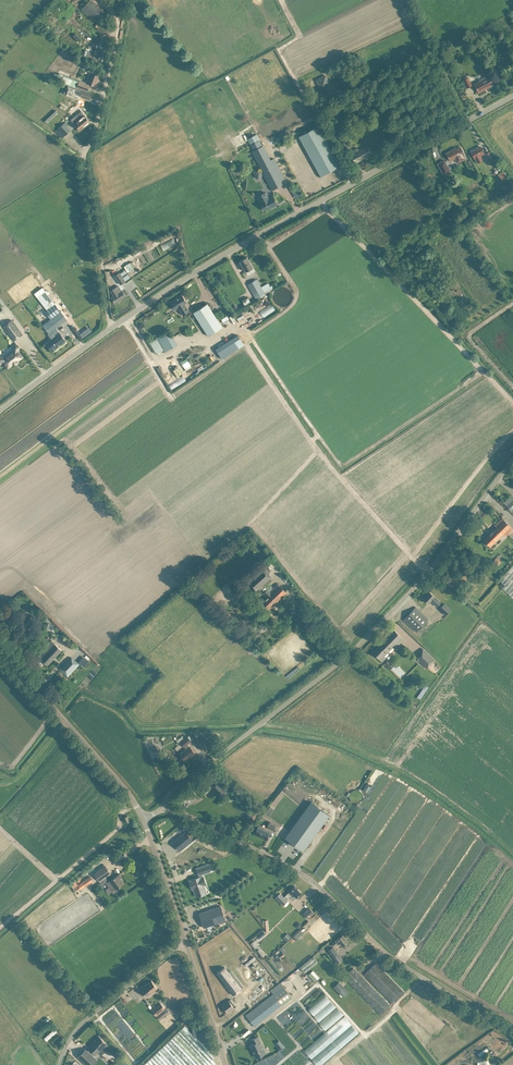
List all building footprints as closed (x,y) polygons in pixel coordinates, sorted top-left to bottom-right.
[(86,3),(81,9),(105,30),(109,33),(112,29),(101,19),(106,13),(91,0),(89,0),(86,3)] [(484,66),(480,69),(483,75),(488,73),(484,66)] [(55,73),(53,78),(56,80),(62,82),(67,84),(70,85),(72,78),(59,73),(58,74),(55,73)] [(79,81),(77,88),(82,90),(87,91),(90,84),(96,86),(100,76),(94,74),(91,73),(87,83),(80,80),(79,81)] [(321,89),(331,84),(326,75),(316,80),(321,89)] [(493,84),(491,79),(489,76),(486,77),(486,76),(479,80),(480,81),(474,84),(479,92),(493,84)] [(347,77),(335,83),(339,89),(350,83),(347,77)] [(467,77),(463,80),(468,87),(472,85),(467,77)] [(80,95),(80,96),(90,99),(91,95),(73,89),(72,92),(80,95)] [(69,110),(79,102),(77,99),(67,107),(69,110)] [(56,110),(45,121),(47,123),(58,112),(56,110)] [(80,119),(79,120),(82,124),(83,123),(84,125),(84,126),(84,127),(90,122),(81,111),(74,116),(77,119),(79,118),(80,119)] [(83,123),(82,124),(79,120),(80,119),(79,118),(77,119),(74,116),(71,119),(80,130),(84,127),(84,126),(84,125),(83,123)] [(64,123),(56,131),(62,138),(70,131),(64,123)] [(340,166),(318,126),(299,136),(321,176),(340,166)] [(350,148),(345,138),(339,140),(345,151),(350,148)] [(284,184),(274,164),(264,145),(262,146),(259,140),(250,144),(253,151),(252,151),(272,190),(284,184)] [(354,153),(351,155),(355,163),(372,154),(369,149),(367,145),(364,147),(359,150),(358,147),(353,150),(354,153)] [(471,151),(473,156),(475,158),(477,163),(483,160),(480,155),(484,153),(480,146),(471,151)] [(456,147),(446,153),(451,161),(455,159),(457,163),(466,158),(464,154),(460,147),(457,149),(456,147)] [(490,163),(494,161),(489,152),(485,154),(490,163)] [(444,160),(437,164),(444,175),(450,171),(444,160)] [(260,202),(261,205),(264,210),(272,206),(272,207),(277,204),(273,196),(269,197),(266,191),(257,196),(260,202)] [(463,215),(458,218),(461,223),(466,220),(463,215)] [(247,257),(240,261),(243,266),(246,271),(248,275),(255,271),(253,267),(250,262),(247,257)] [(119,272),(115,276),(120,284),(125,280),(119,272)] [(248,284),(257,299),(266,294),(265,293),(261,287),(257,279),(248,284)] [(115,288),(111,291),(114,296),(111,297),(115,303),(126,296),(123,292),(122,290),(118,285),(115,287),(115,288)] [(187,302),(182,294),(170,302),(175,310),(178,308),(183,315),(189,311),(185,303),(187,302)] [(247,297),(242,300),(245,305),(250,302),(247,297)] [(53,317),(42,325),(46,329),(49,333),(48,334),(51,339),(46,343),(52,351),(66,340),(60,332),(56,328),(67,319),(61,311),(55,303),(47,309),(53,317)] [(193,312),(208,336),(222,327),(207,303),(193,312)] [(229,315),(224,319),(228,325),(233,321),(229,315)] [(22,334),(12,320),(4,326),(14,340),(22,334)] [(240,320),(229,327),(231,330),(242,323),(240,320)] [(85,330),(80,334),(81,336),(83,338),(84,336),(88,334),(85,330)] [(176,345),(171,336),(168,331),(157,338),(165,352),(176,345)] [(226,343),(216,349),(222,358),(222,359),(232,352),(226,343)] [(24,357),(19,351),(20,347),(18,344),(15,344),(13,346),(12,350),(4,356),(0,355),(0,363),(3,363),(8,369),(13,365),(13,366),(19,361),(24,357)] [(185,360),(190,369),(196,365),(191,357),(185,360)] [(175,361),(180,369),(185,366),(180,358),(175,361)] [(16,373),(13,375),(19,383),(21,380),(16,373)] [(507,507),(511,510),(512,508),(512,496),(512,495),(504,503),(507,507)] [(483,540),(490,546),(503,533),(506,536),(512,529),(502,518),(495,525),(497,527),(483,540)] [(496,557),(492,562),(497,566),(501,561),(496,557)] [(260,563),(247,575),(251,580),(247,584),(252,590),(253,589),(255,591),(262,586),(264,588),(272,580),(270,578),(268,576),(270,574),(268,573),(271,570),(266,565),(263,567),(260,563)] [(502,588),(512,597),(512,565),(500,580),(505,585),(502,588)] [(269,591),(267,589),(266,590),(276,601),(277,601),(286,592),(282,588),(277,583),(269,591)] [(265,611),(276,601),(266,590),(264,592),(268,596),(259,605),(265,611)] [(430,592),(423,599),(427,603),(429,600),(436,606),(441,602),(430,592)] [(445,615),(451,609),(445,602),(439,609),(445,615)] [(428,619),(420,611),(416,607),(404,619),(416,632),(428,619)] [(258,615),(254,619),(258,624),(259,624),(263,620),(258,615)] [(386,657),(383,655),(394,644),(396,647),(403,640),(401,637),(393,628),(384,637),(386,639),(373,652),(382,661),(386,657)] [(41,658),(47,665),(62,649),(52,640),(42,650),(45,654),(41,658)] [(423,648),(418,654),(419,656),(416,658),(427,668),(435,659),(423,648)] [(68,676),(79,664),(71,656),(60,668),(68,676)] [(426,685),(421,696),(425,698),(430,687),(426,685)] [(182,741),(181,739),(178,742),(179,743),(181,742),(184,746),(186,749),(180,754),(185,761),(195,753),(188,743),(191,741),(188,737),(182,741)] [(210,785),(212,787),(219,796),(227,790),(217,779),(210,785)] [(188,801),(197,795),(195,793),(197,791),(194,788),(186,794),(185,792),(177,799),(184,808),(190,803),(188,801)] [(223,798),(219,802),(221,804),(225,800),(234,797),(233,793),(228,794),(228,796),(223,798)] [(311,801),(286,837),(304,849),(329,814),(311,801)] [(278,825),(273,822),(270,821),(267,827),(276,831),(278,825)] [(255,834),(267,840),(271,832),(258,826),(255,834)] [(180,850),(192,840),(185,832),(173,842),(180,850)] [(208,863),(195,868),(198,876),(211,871),(208,863)] [(106,865),(95,872),(94,873),(99,881),(103,878),(112,891),(124,883),(118,874),(110,880),(107,876),(111,873),(106,865)] [(201,877),(196,878),(191,880),(191,881),(189,881),(191,886),(194,885),(197,896),(201,895),(202,895),(202,894),(206,893),(202,883),(206,882),(203,875),(201,877)] [(85,879),(77,884),(73,887),(76,891),(80,889),(81,889),(93,881),(90,876),(85,879)] [(287,899),(290,897),(292,899),(294,899),(301,892),(295,886),(284,897),(280,892),(275,897),(283,905),(288,900),(287,899)] [(221,905),(199,913),(204,927),(226,920),(221,905)] [(308,919),(309,918),(310,920),(312,918),(311,916),(314,912),(309,907),(303,914),(308,919)] [(302,937),(308,931),(305,927),(298,933),(302,937)] [(263,931),(253,940),(255,942),(260,938),(260,939),(266,934),(263,931)] [(343,934),(332,943),(334,946),(337,944),(338,945),(340,943),(343,946),(348,941),(343,934)] [(333,947),(328,950),(338,962),(342,959),(333,947)] [(318,955),(304,964),(307,969),(321,960),(318,955)] [(376,962),(372,966),(365,974),(373,983),(393,1003),(405,992),(376,962)] [(225,967),(217,973),(226,984),(225,985),(233,995),(244,986),(236,976),(234,978),(229,972),(225,967)] [(381,1015),(391,1006),(353,967),(344,976),(381,1015)] [(318,980),(322,977),(315,970),(312,972),(318,980)] [(145,986),(144,985),(140,988),(147,997),(158,988),(152,980),(145,986)] [(339,981),(333,987),(343,996),(349,991),(339,981)] [(270,990),(273,994),(246,1015),(255,1026),(256,1027),(293,998),(281,982),(270,990)] [(137,987),(133,990),(141,1001),(145,998),(137,987)] [(312,1007),(323,1020),(340,1005),(329,992),(312,1007)] [(222,1005),(228,1012),(236,1006),(230,999),(222,1005)] [(167,1014),(164,1009),(165,1008),(160,1003),(152,1010),(160,1020),(167,1014)] [(329,1028),(346,1012),(341,1005),(323,1021),(329,1028)] [(193,1022),(187,1014),(178,1020),(181,1024),(185,1021),(186,1023),(188,1021),(190,1024),(193,1022)] [(322,1064),(363,1032),(349,1014),(308,1047),(322,1064)] [(65,1039),(51,1022),(31,1038),(51,1064),(54,1064),(57,1053),(65,1039)] [(144,1064),(215,1064),(216,1064),(212,1059),(214,1057),(185,1026),(144,1064)] [(99,1036),(89,1047),(93,1051),(96,1054),(98,1052),(100,1050),(103,1053),(110,1046),(106,1043),(103,1040),(99,1036)] [(258,1036),(256,1037),(251,1039),(253,1043),(250,1045),(256,1057),(266,1052),(258,1036)] [(481,1051),(483,1054),(493,1049),(491,1046),(481,1051)] [(78,1056),(82,1060),(87,1064),(92,1064),(97,1059),(90,1052),(86,1048),(78,1056)]
